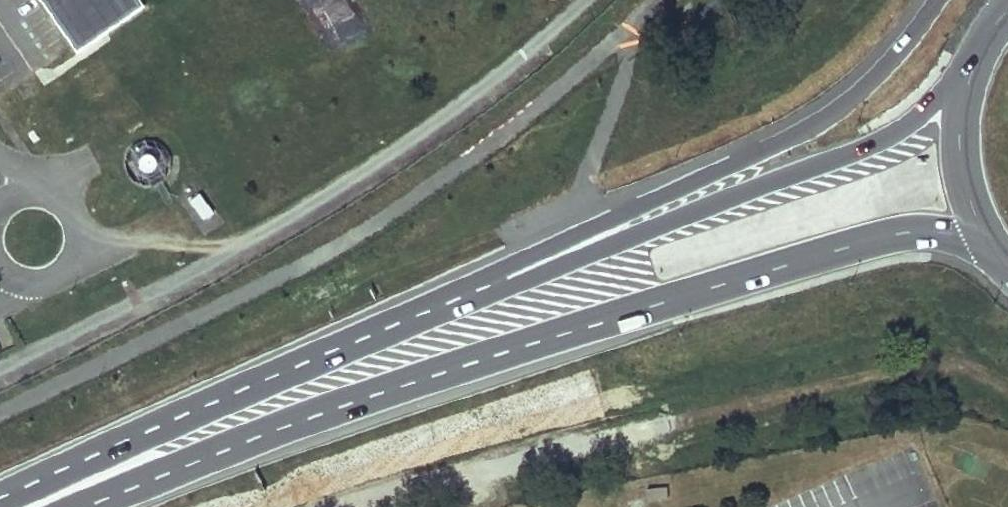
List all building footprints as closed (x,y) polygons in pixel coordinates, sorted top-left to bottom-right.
[(148,0),(43,0),(82,53),(148,0)] [(134,174),(163,178),(167,152),(137,148),(134,174)] [(205,235),(222,222),(199,190),(181,202),(205,235)]
